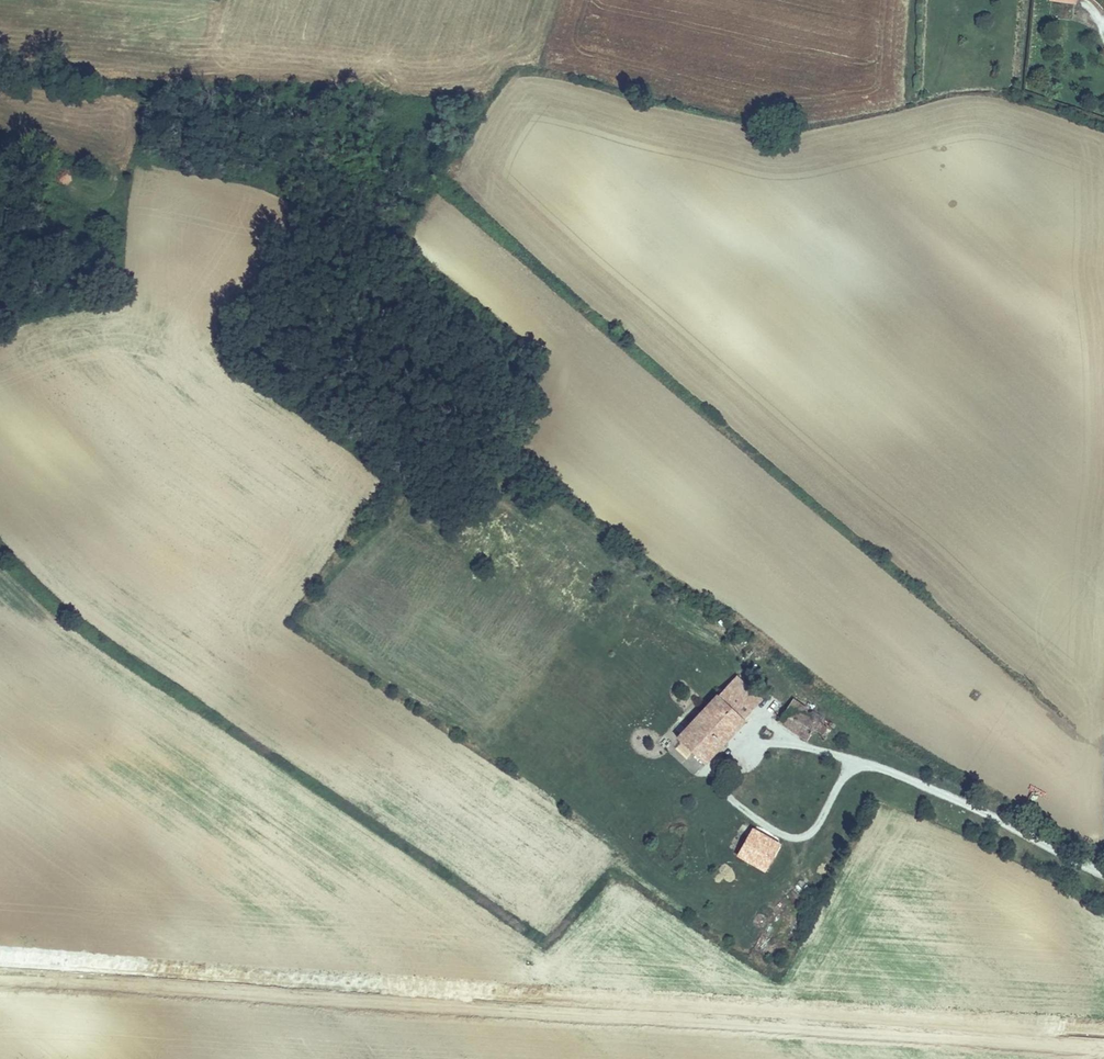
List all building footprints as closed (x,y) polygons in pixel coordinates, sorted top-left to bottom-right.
[(729,683),(756,707),(764,698),(736,675),(729,683)] [(686,746),(703,762),(756,707),(729,683),(672,742),(682,751),(686,746)] [(784,696),(775,711),(782,716),(791,701),(784,696)] [(824,735),(830,722),(795,699),(779,721),(806,738),(812,729),(824,735)] [(737,853),(766,870),(781,843),(752,827),(737,853)] [(760,882),(766,870),(737,853),(725,847),(718,858),(760,882)]
